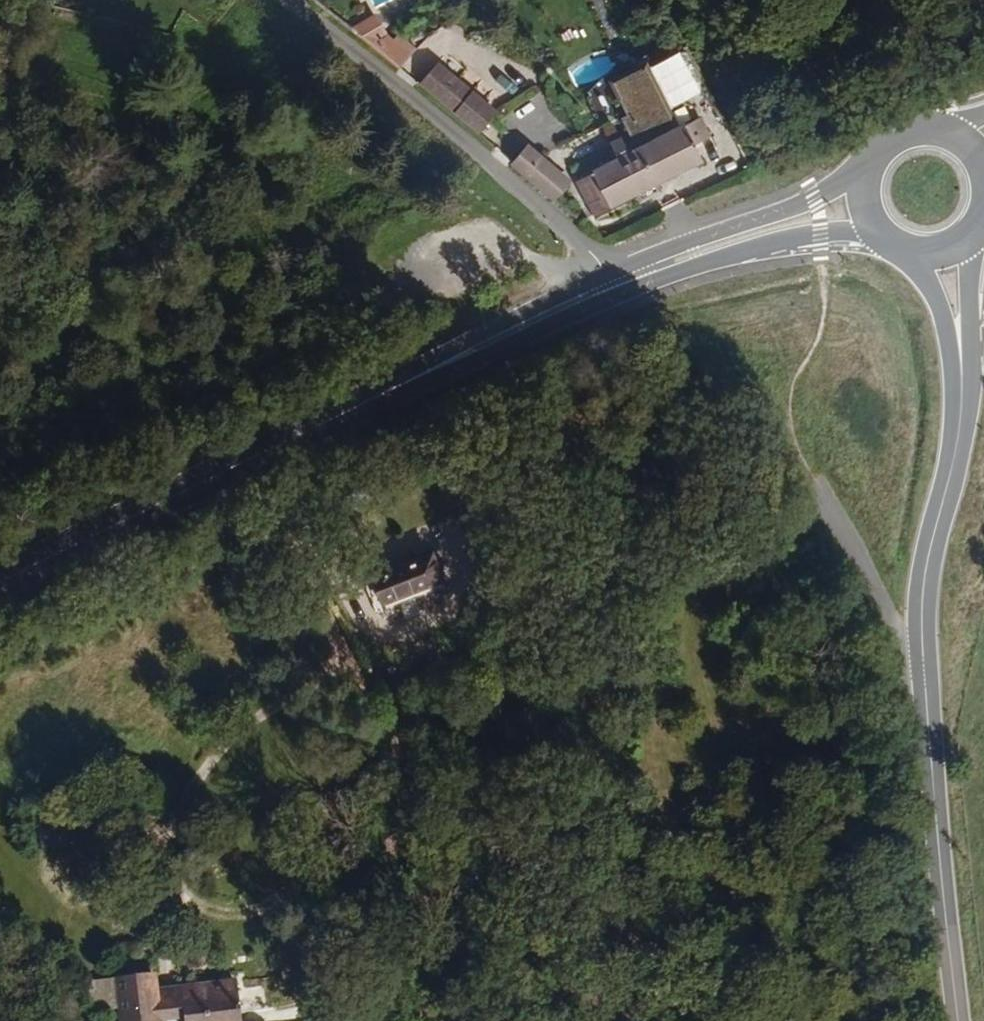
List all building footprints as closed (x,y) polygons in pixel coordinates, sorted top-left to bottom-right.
[(373,45),(384,34),(371,13),(354,30),(373,45)] [(400,69),(417,50),(403,30),(391,40),(384,34),(373,45),(400,69)] [(641,198),(658,188),(704,160),(694,142),(708,133),(697,112),(673,126),(640,67),(607,86),(638,146),(618,159),(607,142),(590,152),(599,167),(581,178),(590,196),(565,210),(588,229),(641,198)] [(439,101),(450,89),(427,69),(415,81),(439,101)] [(450,111),(461,98),(450,89),(439,101),(450,111)] [(474,132),(492,112),(467,91),(461,98),(450,111),(474,132)] [(561,189),(567,183),(525,147),(510,162),(559,205),(568,196),(561,189)] [(641,198),(646,207),(664,197),(658,188),(641,198)] [(342,632),(389,608),(374,576),(327,600),(342,632)] [(56,813),(36,816),(42,847),(61,844),(56,813)] [(72,837),(72,813),(60,813),(60,837),(72,837)] [(238,979),(154,988),(152,976),(118,980),(121,1007),(123,1020),(244,1020),(238,979)] [(101,1009),(121,1007),(118,980),(98,982),(101,1009)]
